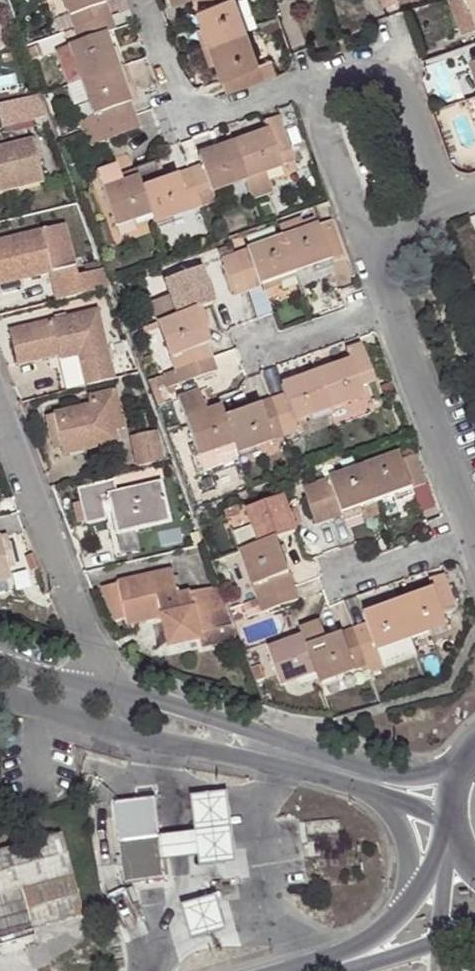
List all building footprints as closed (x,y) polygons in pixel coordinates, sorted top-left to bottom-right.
[(78,41),(71,44),(83,77),(91,97),(96,112),(101,125),(106,139),(141,126),(107,33),(116,29),(106,0),(64,0),(78,41)] [(230,88),(267,75),(279,70),(274,56),(262,60),(241,0),(199,0),(230,88)] [(472,44),(474,43),(474,1),(474,0),(456,0),(472,44)] [(47,51),(42,38),(30,43),(34,56),(47,51)] [(71,44),(61,48),(73,81),(83,77),(71,44)] [(83,77),(73,81),(80,101),(91,97),(83,77)] [(43,91),(33,94),(32,91),(0,99),(0,100),(6,123),(39,114),(51,111),(43,91)] [(51,111),(39,114),(40,120),(43,130),(56,127),(51,111)] [(96,112),(86,116),(89,129),(101,125),(96,112)] [(39,114),(6,123),(7,129),(40,120),(39,114)] [(117,163),(96,170),(117,225),(151,212),(155,223),(216,199),(213,190),(247,177),(267,170),(282,164),(295,160),(291,149),(278,115),(265,120),(268,128),(199,153),(203,163),(162,178),(155,160),(134,168),(138,177),(124,182),(117,163)] [(106,139),(101,125),(89,129),(96,143),(106,139)] [(44,176),(35,137),(0,145),(0,185),(44,176)] [(267,170),(247,177),(254,197),(275,190),(267,170)] [(329,218),(220,257),(234,294),(343,254),(329,218)] [(59,296),(88,288),(83,270),(77,271),(64,224),(0,240),(0,282),(0,283),(53,270),(62,267),(65,274),(54,277),(59,296)] [(212,233),(203,236),(205,244),(215,240),(212,233)] [(88,288),(108,283),(103,264),(77,271),(83,270),(88,288)] [(199,265),(163,278),(169,293),(177,314),(157,321),(174,367),(179,381),(216,367),(194,308),(213,302),(199,265)] [(53,270),(54,277),(65,274),(62,267),(53,270)] [(177,314),(169,293),(150,300),(157,321),(177,314)] [(80,349),(89,382),(116,375),(97,306),(10,327),(18,359),(58,349),(59,354),(80,349)] [(224,413),(221,404),(204,410),(197,389),(177,396),(184,417),(197,451),(232,439),(237,450),(298,428),(294,417),(363,392),(359,384),(375,378),(361,343),(346,349),(350,357),(281,381),(285,391),(224,413)] [(163,372),(167,385),(179,381),(174,367),(163,372)] [(116,386),(98,391),(100,400),(106,399),(113,428),(126,424),(116,386)] [(47,413),(49,423),(57,421),(61,438),(64,449),(116,436),(113,428),(106,399),(100,400),(98,391),(87,394),(89,403),(47,413)] [(53,440),(61,438),(57,421),(49,423),(53,440)] [(154,424),(128,431),(137,461),(163,453),(154,424)] [(232,439),(197,451),(202,465),(237,452),(237,450),(232,439)] [(398,452),(304,486),(316,522),(412,489),(400,459),(398,452)] [(400,459),(412,489),(424,484),(414,454),(400,459)] [(111,476),(75,486),(84,521),(103,517),(100,505),(108,503),(116,530),(169,517),(158,478),(115,489),(111,476)] [(280,495),(244,508),(256,543),(237,550),(259,613),(297,599),(273,537),(293,530),(280,495)] [(33,562),(26,547),(19,550),(26,565),(33,562)] [(197,646),(234,633),(215,578),(178,591),(171,568),(105,586),(112,616),(117,615),(119,624),(156,615),(164,647),(196,639),(197,646)] [(301,635),(265,647),(277,681),(312,669),(317,681),(364,664),(379,659),(376,649),(409,637),(443,625),(440,616),(455,611),(442,575),(427,580),(430,588),(363,612),(366,623),(325,638),(317,619),(297,626),(301,635)] [(376,649),(379,659),(382,668),(415,656),(409,637),(376,649)] [(379,659),(364,664),(367,674),(382,668),(379,659)] [(223,792),(190,796),(194,825),(195,833),(197,855),(199,867),(231,864),(226,818),(223,792)] [(155,799),(114,805),(126,885),(166,880),(163,860),(160,839),(155,799)] [(177,837),(160,839),(163,860),(180,857),(197,855),(195,833),(177,837)] [(0,851),(0,945),(31,937),(30,932),(80,920),(58,836),(0,851)] [(215,898),(179,910),(183,921),(188,938),(224,926),(219,911),(215,898)]
